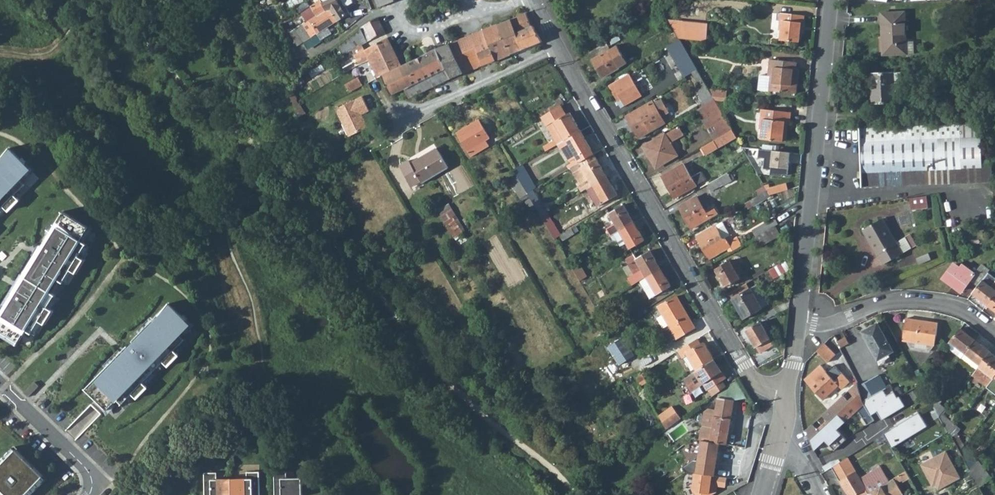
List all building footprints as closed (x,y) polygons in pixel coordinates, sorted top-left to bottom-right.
[(351,0),(319,0),(320,1),(322,5),(324,4),(330,14),(332,13),(337,22),(350,15),(345,8),(352,3),(351,0)] [(320,1),(310,7),(317,17),(306,23),(296,30),(304,42),(337,22),(332,13),(330,14),(324,4),(322,5),(320,1)] [(306,23),(317,17),(310,7),(300,13),(306,23)] [(529,22),(526,13),(526,12),(523,14),(515,18),(510,20),(503,23),(498,25),(511,54),(517,52),(524,49),(528,47),(534,45),(541,43),(540,39),(538,36),(532,26),(531,27),(529,22)] [(804,33),(805,15),(779,12),(778,20),(782,20),(780,30),(783,30),(782,39),(800,41),(801,32),(804,33)] [(907,56),(906,14),(883,14),(883,36),(886,37),(886,56),(907,56)] [(366,42),(384,32),(376,18),(360,29),(360,30),(366,42)] [(705,41),(706,25),(670,22),(679,38),(705,41)] [(496,61),(511,54),(498,25),(494,27),(486,30),(483,31),(496,61)] [(366,42),(360,30),(349,39),(336,47),(342,56),(366,42)] [(467,37),(450,43),(454,54),(469,50),(473,57),(478,55),(483,65),(496,61),(483,31),(467,37)] [(587,52),(591,59),(590,59),(601,78),(623,65),(626,64),(615,45),(621,42),(617,35),(587,52)] [(385,60),(395,56),(392,49),(387,38),(364,49),(370,61),(382,56),(385,60)] [(435,49),(445,69),(449,78),(460,74),(463,73),(454,54),(450,43),(438,48),(435,49)] [(445,69),(435,49),(400,67),(409,87),(445,69)] [(468,71),(476,69),(483,65),(478,55),(473,57),(469,50),(454,54),(463,73),(468,71)] [(380,76),(400,67),(395,56),(385,60),(382,56),(370,61),(377,78),(380,76)] [(689,56),(676,64),(683,77),(690,73),(697,69),(689,56)] [(798,85),(795,84),(796,69),(797,62),(771,59),(769,75),(762,75),(760,90),(770,91),(797,94),(798,85)] [(380,76),(389,96),(403,89),(409,87),(400,67),(380,76)] [(408,99),(450,80),(449,78),(445,69),(409,87),(403,89),(408,99)] [(711,95),(708,90),(697,69),(690,73),(697,86),(695,87),(702,100),(711,95)] [(641,96),(628,74),(608,86),(617,101),(620,100),(624,105),(641,96)] [(902,74),(872,74),(872,90),(874,90),(874,106),(894,106),(894,94),(902,94),(902,74)] [(361,85),(356,77),(344,84),(348,92),(361,85)] [(711,95),(712,97),(724,98),(724,91),(708,90),(711,95)] [(297,98),(293,92),(288,94),(290,98),(292,105),(298,102),(296,99),(297,98)] [(360,96),(334,108),(348,136),(367,127),(360,114),(367,110),(360,96)] [(725,133),(731,130),(714,99),(695,110),(712,141),(725,133)] [(301,103),(299,104),(298,102),(292,105),(293,105),(300,117),(306,114),(301,103)] [(664,123),(651,102),(625,117),(638,138),(664,123)] [(565,138),(580,130),(569,111),(566,113),(561,104),(541,117),(550,133),(554,140),(542,147),(544,151),(558,143),(565,138)] [(788,130),(785,129),(786,122),(789,122),(793,123),(794,113),(764,110),(763,119),(766,120),(764,140),(787,143),(788,130)] [(491,141),(478,116),(455,129),(468,153),(491,141)] [(979,125),(861,129),(863,189),(991,183),(990,168),(982,169),(979,125)] [(680,135),(676,127),(643,147),(655,167),(676,156),(668,142),(680,135)] [(565,138),(575,155),(568,159),(572,166),(593,154),(580,130),(565,138)] [(731,144),(737,141),(731,130),(725,133),(731,144)] [(558,143),(568,159),(575,155),(565,138),(558,143)] [(717,149),(712,141),(700,148),(705,155),(717,149)] [(409,159),(406,155),(397,160),(409,182),(419,177),(420,178),(445,163),(434,144),(409,159)] [(7,207),(11,211),(22,200),(18,195),(28,185),(23,180),(34,169),(27,164),(29,162),(25,158),(23,160),(12,149),(4,158),(3,160),(2,159),(0,161),(0,214),(7,207)] [(789,153),(757,149),(756,158),(763,158),(762,169),(769,170),(768,175),(781,177),(781,175),(786,176),(789,153)] [(607,176),(596,159),(593,154),(572,166),(570,167),(583,190),(586,189),(592,185),(607,176)] [(697,173),(689,160),(661,176),(674,198),(702,182),(710,177),(706,168),(697,173)] [(524,174),(519,166),(514,169),(517,174),(519,177),(524,174)] [(730,179),(727,172),(707,184),(710,190),(730,179)] [(517,174),(508,179),(519,199),(528,194),(528,192),(519,177),(517,174)] [(519,177),(528,192),(533,189),(524,174),(519,177)] [(592,185),(603,203),(617,195),(607,176),(592,185)] [(774,187),(776,193),(786,190),(785,184),(774,187)] [(597,207),(603,203),(592,185),(586,189),(597,207)] [(541,216),(546,212),(533,189),(528,192),(528,194),(541,216)] [(767,195),(764,190),(748,200),(751,205),(768,196),(767,195)] [(705,212),(695,197),(678,207),(691,228),(716,214),(713,208),(705,212)] [(901,199),(902,211),(919,208),(917,197),(901,199)] [(450,202),(438,209),(454,237),(466,230),(450,202)] [(614,223),(605,229),(610,237),(613,235),(633,223),(623,205),(609,213),(614,223)] [(0,321),(0,329),(12,337),(10,340),(15,343),(17,339),(21,342),(30,329),(35,333),(43,320),(48,324),(57,310),(52,307),(59,294),(54,291),(61,278),(67,282),(75,270),(80,273),(88,259),(83,256),(91,244),(85,240),(93,227),(88,224),(90,221),(85,218),(83,221),(68,212),(50,240),(53,242),(43,258),(40,256),(24,283),(27,285),(17,300),(14,298),(0,321)] [(554,239),(560,236),(549,217),(544,220),(554,239)] [(772,217),(751,230),(755,236),(774,225),(777,224),(772,217)] [(892,246),(879,222),(859,232),(872,257),(873,257),(879,267),(898,257),(892,246)] [(630,249),(644,241),(633,223),(613,235),(617,241),(623,238),(630,249)] [(774,225),(755,236),(753,238),(758,246),(779,234),(774,225)] [(721,239),(714,227),(696,237),(708,258),(728,247),(723,238),(721,239)] [(571,229),(560,236),(562,240),(573,233),(571,229)] [(50,240),(40,256),(43,258),(53,242),(50,240)] [(892,246),(898,257),(907,252),(901,241),(892,246)] [(649,250),(635,259),(632,254),(623,259),(635,278),(637,276),(639,280),(645,276),(659,268),(649,250)] [(923,256),(912,262),(915,268),(927,262),(923,256)] [(743,270),(735,257),(714,269),(725,286),(738,278),(736,273),(743,270)] [(571,267),(578,281),(586,276),(579,262),(571,267)] [(782,263),(771,272),(775,277),(786,268),(782,263)] [(969,279),(977,285),(987,273),(989,270),(980,263),(971,276),(969,279)] [(971,276),(952,264),(943,278),(961,290),(969,279),(971,276)] [(656,294),(670,286),(659,268),(645,276),(656,294)] [(987,304),(994,294),(994,289),(991,286),(994,280),(994,278),(987,273),(977,285),(972,293),(987,304)] [(656,294),(645,276),(639,280),(638,280),(648,298),(656,294)] [(24,283),(14,298),(17,300),(27,285),(24,283)] [(769,305),(757,284),(731,299),(743,320),(769,305)] [(987,304),(994,311),(994,294),(987,304)] [(693,326),(675,296),(657,307),(667,325),(658,331),(665,343),(693,326)] [(120,357),(87,390),(109,411),(119,401),(124,405),(134,395),(139,399),(150,388),(145,383),(166,363),(170,367),(181,355),(177,351),(187,341),(182,336),(192,325),(188,321),(190,319),(186,316),(184,317),(171,304),(163,314),(161,316),(160,316),(134,343),(136,345),(122,359),(120,357)] [(613,327),(604,312),(599,316),(607,331),(612,328),(613,327)] [(934,344),(937,322),(905,318),(902,340),(907,341),(932,344),(934,344)] [(773,345),(759,322),(745,330),(759,353),(773,345)] [(876,322),(868,326),(872,333),(864,337),(877,364),(888,355),(887,353),(891,351),(876,322)] [(864,337),(872,333),(868,326),(860,329),(864,337)] [(948,341),(964,353),(974,339),(959,327),(948,341)] [(639,354),(628,335),(619,341),(630,359),(639,354)] [(847,336),(844,337),(839,340),(834,342),(837,347),(841,345),(847,343),(849,342),(847,336)] [(695,338),(676,351),(681,359),(687,356),(696,370),(712,359),(702,342),(699,344),(695,338)] [(978,364),(989,351),(974,339),(964,353),(978,364)] [(932,344),(907,341),(907,342),(909,347),(927,350),(932,346),(932,344)] [(960,357),(964,353),(948,341),(945,345),(960,357)] [(835,353),(823,342),(815,350),(827,362),(835,353)] [(994,373),(994,356),(989,351),(978,364),(978,366),(992,377),(993,376),(994,373)] [(978,366),(978,364),(964,353),(960,357),(975,369),(978,366)] [(707,390),(724,378),(712,359),(696,370),(682,379),(690,391),(702,382),(707,390)] [(803,380),(822,401),(838,387),(841,390),(848,383),(841,375),(838,377),(834,381),(826,373),(819,366),(803,380)] [(985,386),(992,377),(978,366),(975,369),(970,375),(985,386)] [(826,373),(834,381),(838,377),(830,369),(826,373)] [(884,388),(876,375),(861,384),(870,397),(884,388)] [(994,393),(994,377),(993,376),(992,377),(985,386),(994,393)] [(736,378),(735,379),(719,391),(718,400),(733,403),(734,399),(746,395),(736,378)] [(42,386),(38,382),(27,393),(31,397),(42,386)] [(870,416),(863,405),(862,404),(862,403),(861,401),(855,383),(846,392),(851,397),(846,402),(841,397),(830,407),(844,422),(856,411),(858,414),(865,426),(873,421),(870,416)] [(870,416),(875,413),(880,421),(902,408),(896,399),(894,400),(891,395),(888,388),(862,403),(862,404),(863,405),(870,416)] [(940,412),(943,409),(933,391),(927,399),(937,417),(940,412)] [(718,400),(716,408),(709,406),(703,423),(699,440),(701,440),(694,486),(702,488),(704,488),(711,489),(714,468),(722,470),(725,455),(717,453),(719,443),(725,444),(733,403),(718,400)] [(666,429),(671,425),(680,418),(672,406),(658,416),(666,429)] [(830,407),(821,415),(826,421),(821,426),(839,446),(845,440),(836,430),(844,422),(830,407)] [(948,433),(955,424),(940,412),(937,417),(942,425),(946,433),(947,434),(948,433)] [(889,431),(882,435),(890,448),(926,427),(917,413),(888,430),(889,431)] [(675,439),(689,430),(684,423),(670,432),(675,439)] [(948,433),(958,452),(964,445),(956,432),(959,428),(955,424),(948,433)] [(810,425),(806,429),(809,436),(814,450),(823,441),(833,451),(839,446),(821,426),(815,431),(810,425)] [(872,440),(876,446),(883,442),(880,436),(872,440)] [(968,470),(977,459),(964,445),(958,452),(960,456),(965,464),(968,470)] [(9,460),(19,450),(17,447),(6,458),(9,460)] [(0,464),(0,494),(1,494),(34,494),(39,490),(37,487),(47,476),(19,450),(9,460),(6,458),(0,464)] [(944,452),(919,466),(930,485),(933,483),(937,490),(958,479),(944,452)] [(847,494),(865,494),(867,494),(884,484),(880,477),(864,486),(859,477),(846,457),(830,467),(847,494)] [(859,477),(864,486),(880,477),(880,476),(875,468),(859,477)] [(274,470),(274,494),(302,494),(301,477),(286,477),(286,470),(274,470)] [(232,478),(217,478),(216,471),(204,471),(204,494),(232,494),(232,478)] [(259,471),(246,471),(246,478),(232,478),(232,494),(259,494),(259,471)] [(899,482),(910,477),(908,471),(896,475),(899,482)] [(37,487),(39,490),(50,479),(47,476),(37,487)] [(893,479),(884,484),(867,494),(868,494),(901,494),(902,494),(893,479)]
